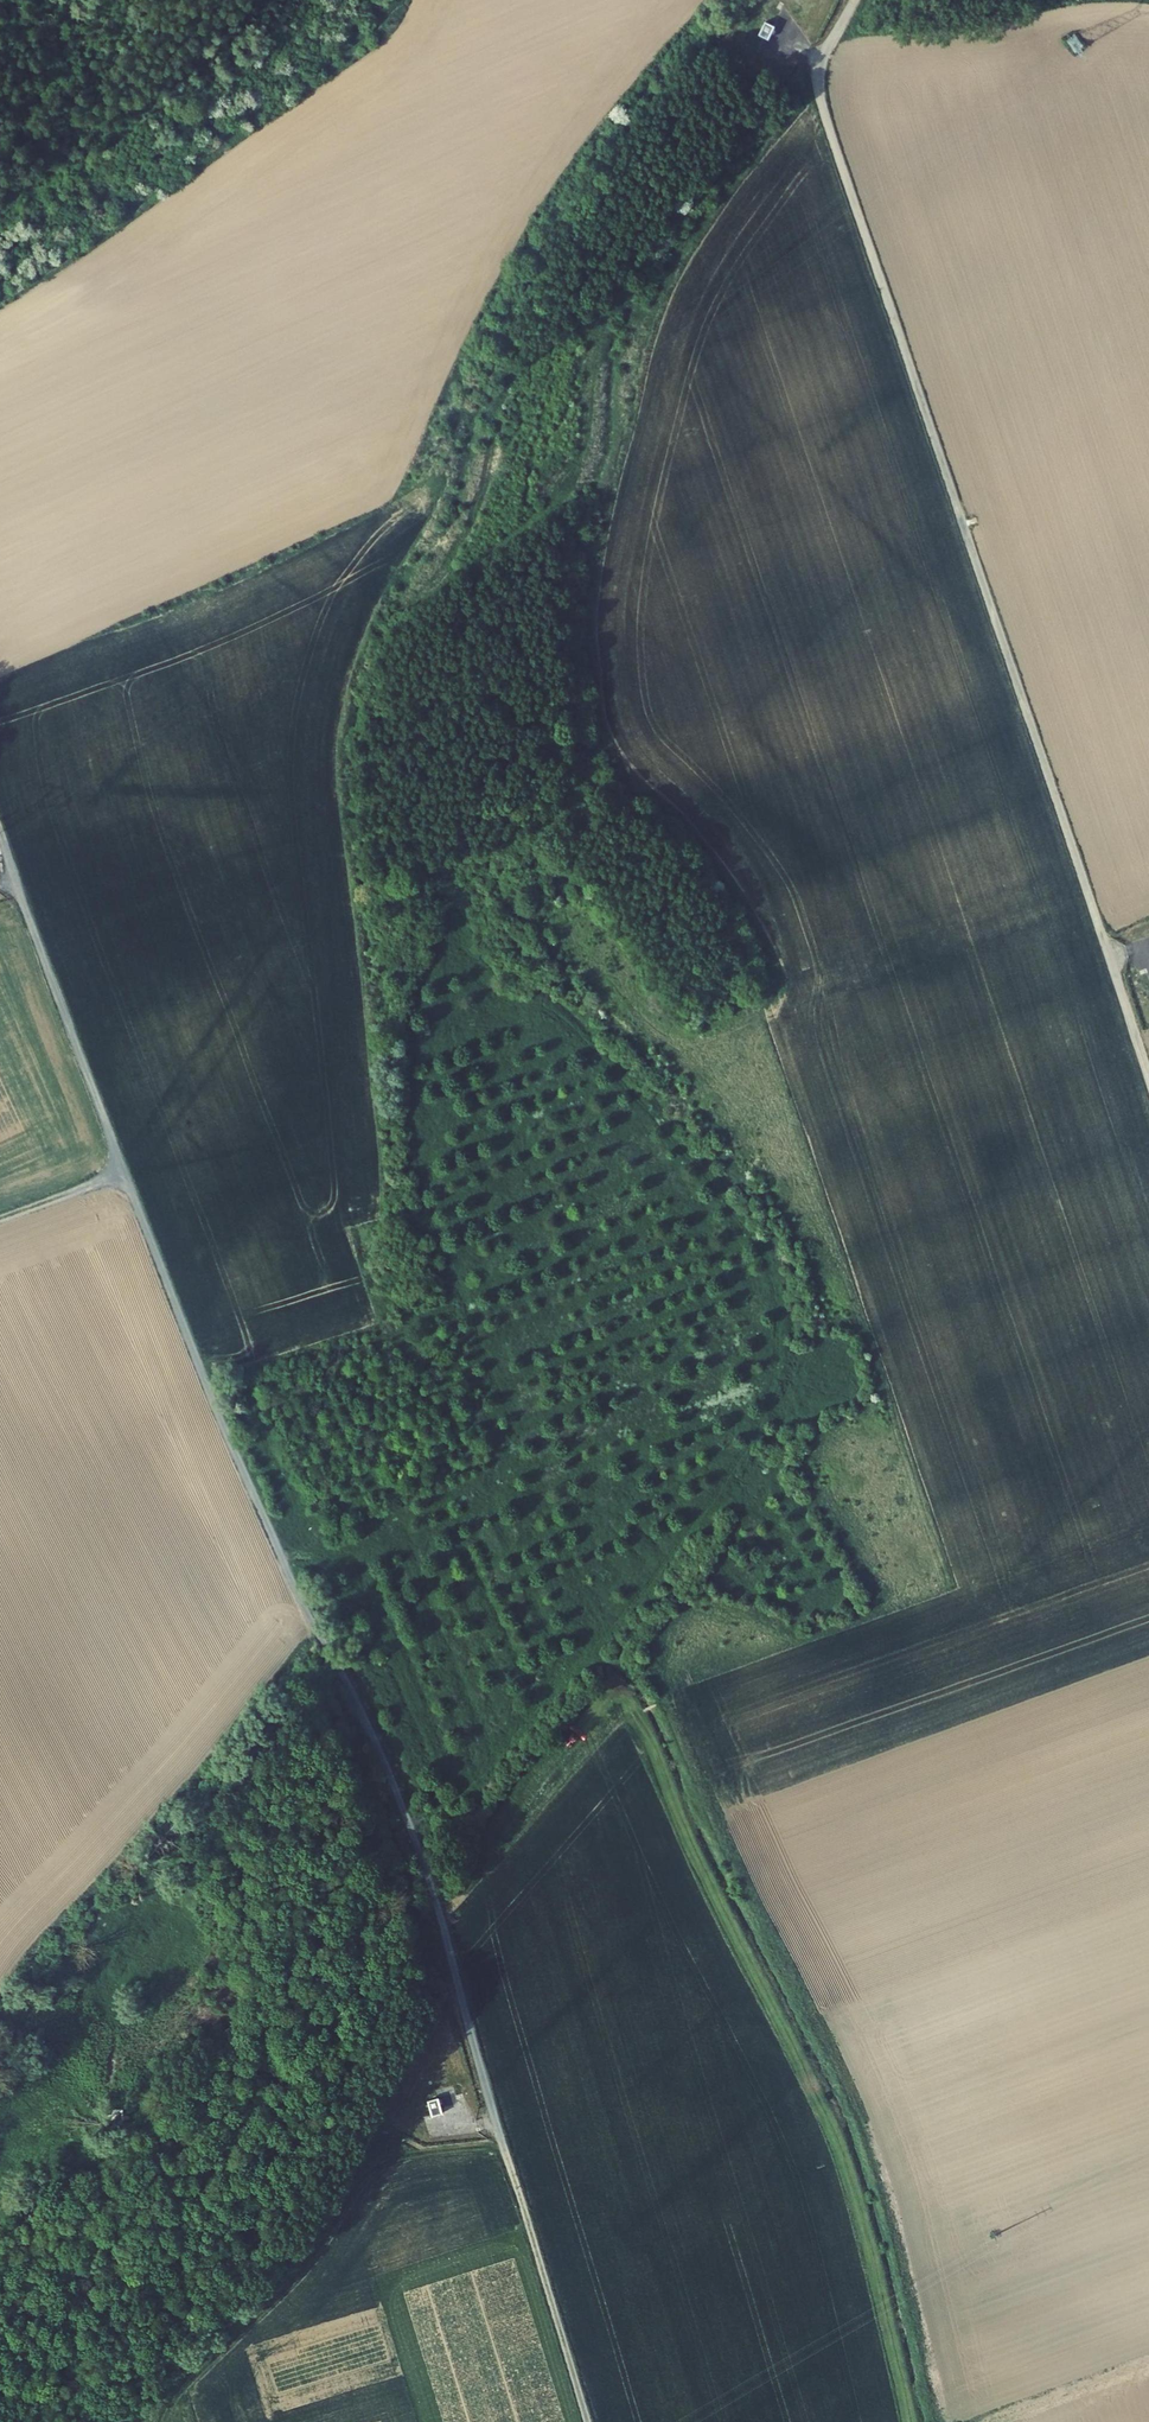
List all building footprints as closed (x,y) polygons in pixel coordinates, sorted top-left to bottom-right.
[(765,22),(759,35),(768,40),(774,26),(765,22)] [(438,2097),(428,2100),(432,2115),(442,2113),(438,2097)]
